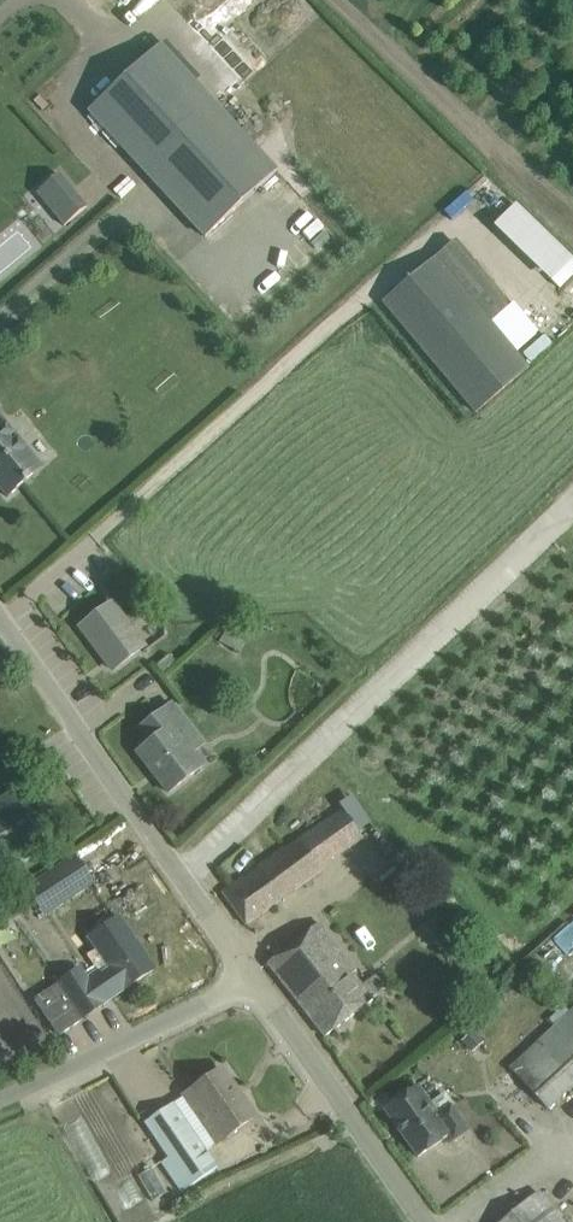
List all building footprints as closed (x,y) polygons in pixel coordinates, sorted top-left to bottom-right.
[(218,109),(159,46),(88,111),(146,173),(218,109)] [(275,172),(218,109),(146,173),(205,237),(275,172)] [(76,193),(53,212),(64,227),(88,207),(76,193)] [(572,270),(572,258),(512,200),(490,223),(557,287),(572,270)] [(297,250),(324,227),(312,214),(286,238),(297,250)] [(436,256),(382,303),(476,414),(530,368),(517,352),(538,333),(513,304),(511,306),(492,322),(436,256)] [(7,497),(43,468),(0,416),(0,488),(7,497)] [(113,670),(144,646),(111,603),(80,627),(113,670)] [(154,739),(137,752),(168,793),(203,766),(193,753),(204,745),(171,703),(143,724),(154,739)] [(17,790),(0,801),(0,876),(51,844),(17,790)] [(299,839),(222,892),(245,925),(320,870),(320,869),(299,839)] [(75,857),(36,883),(53,909),(93,882),(75,857)] [(118,918),(98,931),(90,937),(98,950),(96,951),(107,967),(89,979),(80,967),(59,982),(59,983),(83,1018),(104,1004),(103,1003),(125,988),(126,989),(153,970),(118,918)] [(356,969),(319,923),(268,963),(325,1037),(373,999),(352,973),(356,969)] [(59,983),(34,1000),(58,1035),(83,1018),(59,983)] [(570,1014),(512,1067),(549,1107),(572,1086),(572,1011),(570,1014)] [(220,1071),(184,1095),(217,1142),(255,1117),(242,1099),(240,1101),(220,1071)] [(438,1114),(418,1085),(384,1109),(418,1157),(450,1135),(453,1140),(467,1130),(450,1105),(438,1114)] [(205,1151),(172,1103),(145,1123),(169,1157),(161,1162),(182,1192),(217,1168),(205,1151)] [(501,1221),(563,1221),(538,1192),(501,1221)]
